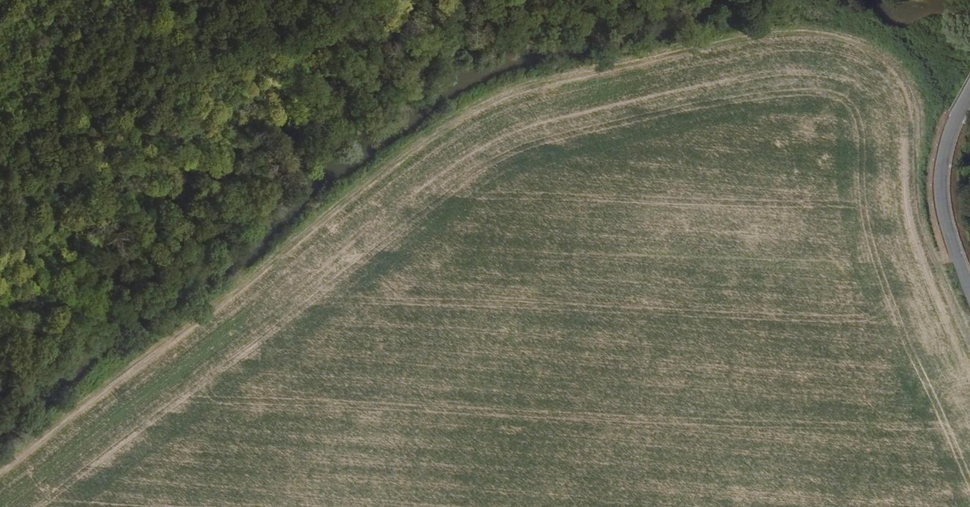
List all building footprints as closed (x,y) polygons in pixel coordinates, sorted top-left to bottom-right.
[(117,90),(110,94),(118,108),(126,104),(117,90)]
